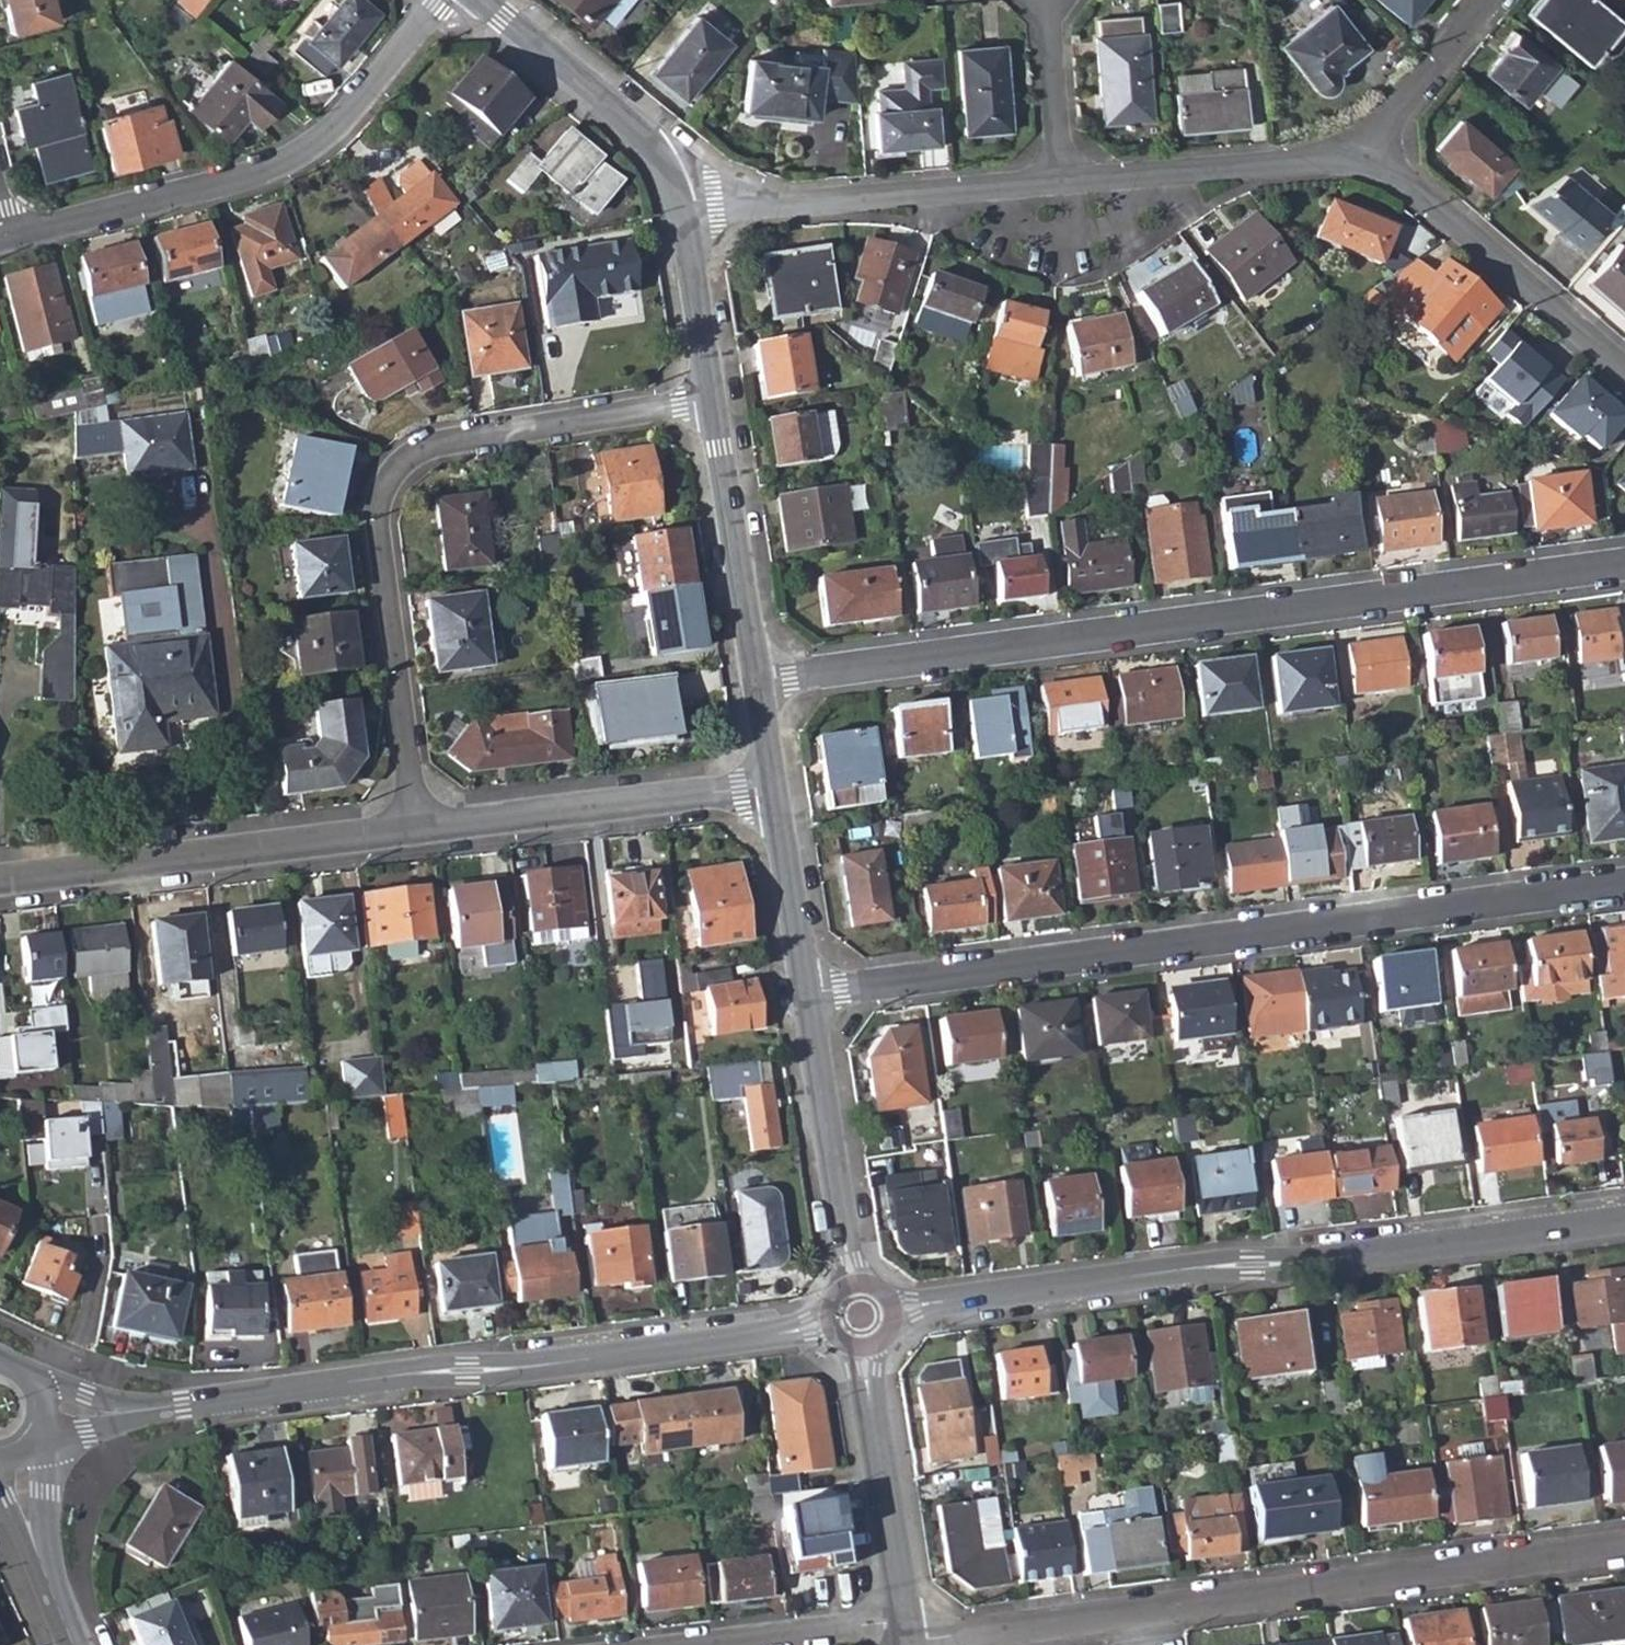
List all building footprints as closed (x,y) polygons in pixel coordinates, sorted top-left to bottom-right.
[(11,32),(54,22),(50,7),(66,3),(65,0),(3,0),(11,32)] [(198,14),(207,0),(179,0),(178,2),(198,14)] [(309,33),(294,51),(321,73),(336,56),(339,59),(376,15),(358,0),(343,0),(325,22),(316,15),(304,29),(309,33)] [(591,26),(600,14),(612,0),(560,0),(591,26)] [(612,23),(630,0),(612,0),(600,14),(612,23)] [(1404,22),(1422,0),(1377,0),(1404,22)] [(1617,20),(1605,11),(1592,0),(1538,0),(1528,13),(1585,60),(1617,20)] [(1176,1),(1156,3),(1158,31),(1178,30),(1176,1)] [(1328,4),(1278,44),(1313,89),(1321,93),(1329,89),(1334,81),(1332,73),(1363,47),(1328,4)] [(1605,11),(1617,20),(1623,13),(1610,4),(1605,11)] [(695,17),(649,74),(682,101),(728,43),(695,17)] [(1094,37),(1101,122),(1148,119),(1141,33),(1139,33),(1137,17),(1096,20),(1097,37),(1094,37)] [(250,43),(239,56),(251,66),(262,53),(274,38),(266,32),(254,46),(250,43)] [(1502,51),(1483,75),(1521,106),(1553,66),(1511,32),(1499,48),(1502,51)] [(957,50),(964,135),(1009,131),(1002,46),(957,50)] [(1151,47),(1153,68),(1162,68),(1160,46),(1151,47)] [(744,110),(780,114),(814,118),(816,97),(857,100),(852,51),(821,48),(820,54),(795,52),(794,63),(750,59),(744,110)] [(273,62),(262,53),(251,66),(262,75),(273,62)] [(926,89),(944,88),(941,58),(909,61),(899,74),(901,90),(877,93),(877,110),(872,110),(876,150),(937,145),(936,142),(948,141),(946,105),(927,106),(926,89)] [(525,101),(476,60),(442,101),(461,116),(456,123),(487,148),(525,101)] [(187,109),(226,141),(244,119),(256,128),(277,103),(227,61),(187,109)] [(1242,69),(1208,72),(1209,92),(1176,94),(1179,133),(1247,126),(1242,69)] [(1175,74),(1176,94),(1209,92),(1208,72),(1175,74)] [(30,134),(41,180),(89,168),(64,74),(30,83),(35,103),(13,108),(21,136),(30,134)] [(100,120),(112,170),(175,154),(167,120),(162,121),(158,105),(100,120)] [(1458,123),(1434,149),(1488,194),(1511,166),(1458,123)] [(526,155),(504,181),(520,193),(538,173),(591,215),(617,183),(595,166),(598,161),(563,132),(537,164),(526,155)] [(379,213),(399,244),(451,204),(428,175),(416,160),(397,176),(395,183),(403,194),(379,213)] [(1563,176),(1527,201),(1559,229),(1555,233),(1576,251),(1606,213),(1563,176)] [(479,195),(471,185),(460,194),(468,203),(479,195)] [(1327,201),(1313,237),(1378,262),(1392,227),(1327,201)] [(228,232),(251,298),(270,291),(264,270),(294,260),(277,206),(259,212),(260,217),(241,223),(241,227),(228,232)] [(342,289),(399,244),(379,213),(319,260),(342,289)] [(1204,250),(1241,300),(1288,264),(1250,213),(1204,250)] [(152,241),(163,283),(212,271),(202,228),(152,241)] [(857,281),(852,301),(893,313),(912,255),(864,240),(852,279),(857,281)] [(500,247),(507,254),(531,249),(531,241),(500,247)] [(545,329),(581,323),(578,302),(590,299),(631,293),(625,242),(533,256),(545,329)] [(1586,280),(1624,313),(1624,251),(1617,244),(1586,280)] [(129,247),(77,260),(94,328),(145,315),(129,247)] [(766,320),(777,319),(798,316),(831,311),(821,249),(756,260),(766,320)] [(1428,277),(1410,261),(1399,268),(1368,290),(1362,295),(1366,298),(1361,304),(1364,318),(1381,332),(1395,315),(1443,354),(1458,352),(1495,309),(1441,262),(1428,277)] [(1133,294),(1158,336),(1210,304),(1185,263),(1133,294)] [(2,279),(22,353),(72,339),(66,317),(62,317),(49,267),(2,279)] [(928,276),(912,325),(962,342),(977,291),(928,276)] [(578,302),(581,323),(594,321),(590,299),(578,302)] [(1000,303),(980,370),(1030,385),(1039,353),(1031,351),(1041,315),(1000,303)] [(459,315),(469,378),(492,374),(491,368),(522,363),(512,306),(459,315)] [(1064,326),(1075,377),(1128,365),(1117,315),(1064,326)] [(777,319),(778,331),(799,328),(798,316),(777,319)] [(755,334),(757,344),(801,337),(799,328),(778,331),(755,334)] [(1521,429),(1562,380),(1529,352),(1526,355),(1514,345),(1517,342),(1503,330),(1483,353),(1496,365),(1482,381),(1512,406),(1504,415),(1521,429)] [(407,331),(346,367),(360,394),(365,398),(370,400),(377,400),(399,389),(403,396),(414,390),(416,394),(436,382),(407,331)] [(262,340),(268,361),(285,355),(279,335),(262,340)] [(261,336),(243,342),(245,350),(250,367),(268,361),(262,340),(261,336)] [(810,392),(801,337),(757,344),(752,345),(761,401),(810,392)] [(877,340),(868,365),(885,379),(895,345),(877,340)] [(1529,352),(1517,342),(1514,345),(1526,355),(1529,352)] [(231,354),(235,371),(250,367),(245,350),(231,354)] [(1458,352),(1443,354),(1451,361),(1458,352)] [(77,389),(22,403),(27,424),(71,413),(84,409),(102,404),(93,373),(74,378),(77,389)] [(1223,400),(1225,407),(1252,403),(1249,384),(1251,384),(1249,374),(1221,394),(1222,400),(1223,400)] [(1577,379),(1547,414),(1577,440),(1580,436),(1596,449),(1623,419),(1577,379)] [(905,429),(899,390),(897,390),(872,393),(878,432),(905,429)] [(87,426),(84,409),(71,413),(71,461),(121,455),(124,478),(189,469),(182,414),(87,426)] [(807,415),(814,460),(819,459),(823,458),(827,456),(830,453),(833,449),(834,445),(829,411),(807,415)] [(814,460),(807,415),(762,422),(770,468),(814,460)] [(1449,452),(1445,424),(1427,419),(1427,421),(1432,454),(1449,452)] [(1415,456),(1432,454),(1427,421),(1411,423),(1415,456)] [(293,440),(279,507),(329,517),(343,451),(293,440)] [(1027,444),(1027,481),(1046,481),(1048,444),(1027,444)] [(601,475),(609,520),(657,513),(646,448),(589,456),(592,475),(601,475)] [(1136,452),(1123,461),(1127,484),(1140,482),(1136,452)] [(1110,497),(1128,495),(1123,461),(1096,480),(1099,497),(1110,495),(1110,497)] [(1615,485),(1624,493),(1624,472),(1615,485)] [(1525,482),(1532,531),(1586,525),(1578,475),(1525,482)] [(1026,519),(1046,517),(1046,515),(1046,481),(1027,481),(1020,481),(1026,519)] [(1450,489),(1458,542),(1510,534),(1503,494),(1473,498),(1471,485),(1450,489)] [(0,486),(0,607),(4,603),(15,603),(15,598),(38,600),(38,614),(51,615),(51,635),(37,648),(37,700),(69,702),(70,572),(45,570),(40,565),(30,564),(32,512),(28,509),(30,487),(0,486)] [(776,498),(785,551),(850,541),(842,487),(776,498)] [(1228,570),(1292,561),(1286,514),(1269,516),(1266,493),(1218,500),(1220,516),(1228,570)] [(1373,501),(1380,552),(1434,545),(1427,493),(1373,501)] [(432,502),(441,571),(486,564),(477,496),(432,502)] [(1142,504),(1144,512),(1167,510),(1165,502),(1159,498),(1146,499),(1142,504)] [(1327,509),(1286,514),(1292,561),(1357,553),(1350,498),(1326,501),(1327,509)] [(1152,582),(1168,580),(1167,574),(1204,570),(1199,519),(1193,519),(1191,507),(1167,510),(1144,512),(1152,582)] [(1058,525),(1068,594),(1127,586),(1121,542),(1081,547),(1077,521),(1058,525)] [(635,575),(638,594),(691,585),(683,532),(630,540),(630,542),(635,575)] [(536,537),(541,575),(558,573),(555,540),(554,534),(536,537)] [(908,565),(917,614),(969,608),(959,538),(929,541),(931,561),(908,565)] [(288,547),(295,601),(344,593),(337,540),(288,547)] [(630,542),(613,545),(618,577),(635,575),(630,542)] [(102,649),(116,755),(163,749),(160,723),(211,717),(202,636),(192,555),(103,567),(108,600),(118,598),(123,635),(121,634),(122,646),(102,649)] [(997,604),(1022,600),(1021,593),(1039,591),(1035,558),(991,563),(997,604)] [(816,580),(823,627),(894,617),(886,570),(816,580)] [(1167,574),(1168,580),(1205,576),(1204,570),(1167,574)] [(700,647),(691,585),(638,594),(630,595),(632,606),(643,605),(645,618),(641,618),(646,649),(650,649),(651,655),(700,647)] [(1021,593),(1022,600),(1040,598),(1039,591),(1021,593)] [(423,601),(433,674),(487,666),(478,594),(423,601)] [(1572,616),(1579,665),(1617,659),(1611,611),(1572,616)] [(289,629),(295,679),(354,671),(347,615),(288,623),(289,629)] [(1548,643),(1564,642),(1561,623),(1546,626),(1545,619),(1499,626),(1505,667),(1551,661),(1548,643)] [(294,673),(289,629),(271,631),(273,652),(287,663),(288,674),(294,673)] [(1420,637),(1430,706),(1478,700),(1468,631),(1420,637)] [(1345,647),(1352,696),(1404,687),(1396,639),(1345,647)] [(583,644),(566,647),(569,670),(571,682),(598,678),(595,658),(585,659),(583,644)] [(1269,661),(1275,715),(1329,707),(1322,653),(1269,661)] [(1618,659),(1582,665),(1585,686),(1622,679),(1618,659)] [(1192,666),(1200,717),(1252,709),(1246,660),(1192,666)] [(1117,677),(1123,725),(1177,718),(1171,671),(1117,677)] [(1039,688),(1047,735),(1100,727),(1093,680),(1039,688)] [(590,692),(597,747),(676,738),(668,682),(590,692)] [(986,701),(965,704),(972,758),(1006,754),(1007,760),(1027,757),(1018,690),(985,694),(986,701)] [(1522,782),(1515,733),(1513,712),(1512,702),(1494,705),(1498,735),(1484,737),(1488,767),(1505,764),(1508,784),(1503,784),(1511,844),(1529,842),(1531,838),(1541,837),(1541,840),(1562,837),(1554,778),(1522,782)] [(888,711),(895,761),(945,756),(938,703),(888,711)] [(275,751),(280,795),(336,788),(338,783),(341,778),(345,774),(350,770),(354,766),(358,760),(351,705),(311,711),(314,742),(308,753),(297,754),(296,748),(275,751)] [(466,772),(568,759),(562,710),(471,722),(444,754),(466,772)] [(1513,712),(1515,733),(1528,731),(1524,710),(1513,712)] [(1624,746),(1624,718),(1617,719),(1621,746),(1624,746)] [(813,739),(824,811),(878,803),(867,732),(813,739)] [(1344,769),(1342,756),(1333,758),(1335,770),(1344,769)] [(1196,762),(1197,773),(1221,769),(1219,759),(1196,762)] [(1255,792),(1270,790),(1267,766),(1252,769),(1255,792)] [(1587,844),(1624,838),(1624,768),(1577,775),(1587,844)] [(1089,818),(1093,846),(1122,843),(1134,842),(1127,786),(1120,787),(1109,788),(1112,815),(1089,818)] [(1428,816),(1435,866),(1489,858),(1482,809),(1428,816)] [(924,829),(923,813),(898,817),(900,833),(924,829)] [(1089,818),(1071,821),(1074,848),(1093,846),(1089,818)] [(1355,825),(1361,869),(1408,862),(1402,819),(1355,825)] [(1276,831),(1277,841),(1304,837),(1303,828),(1276,831)] [(1145,839),(1153,891),(1205,884),(1198,831),(1145,839)] [(1330,834),(1304,837),(1277,841),(1283,886),(1337,878),(1330,834)] [(1229,893),(1283,886),(1277,841),(1223,848),(1229,893)] [(1068,849),(1075,901),(1130,894),(1122,843),(1093,846),(1074,848),(1068,849)] [(836,859),(847,926),(885,921),(874,853),(836,859)] [(995,871),(1001,922),(1055,914),(1048,864),(995,871)] [(609,925),(612,924),(657,918),(650,865),(603,871),(609,925)] [(706,869),(709,882),(735,878),(733,865),(706,869)] [(521,875),(528,935),(582,928),(575,869),(521,875)] [(745,940),(735,878),(709,882),(706,869),(685,872),(698,947),(745,940)] [(977,923),(990,922),(983,872),(971,873),(972,883),(919,891),(924,932),(977,926),(977,923)] [(446,891),(454,949),(508,943),(499,878),(482,880),(483,885),(446,891)] [(423,888),(358,896),(365,948),(430,939),(423,888)] [(295,904),(304,978),(327,976),(325,956),(349,953),(342,898),(295,904)] [(225,912),(230,957),(278,951),(272,906),(225,912)] [(179,985),(182,1001),(207,998),(196,916),(148,922),(156,988),(179,985)] [(612,924),(614,937),(660,931),(657,918),(612,924)] [(86,977),(90,996),(126,991),(118,926),(68,932),(74,978),(86,977)] [(528,935),(530,947),(584,940),(582,928),(528,935)] [(1594,980),(1597,1002),(1624,998),(1624,928),(1598,932),(1599,937),(1589,939),(1594,980)] [(1577,935),(1522,942),(1526,966),(1515,967),(1520,1001),(1536,999),(1536,1003),(1565,1000),(1565,995),(1584,993),(1577,935)] [(21,939),(26,984),(60,980),(55,936),(21,939)] [(1500,945),(1446,952),(1455,1016),(1505,1010),(1503,992),(1506,991),(1500,945)] [(1371,962),(1378,1013),(1395,1011),(1430,1006),(1431,1006),(1423,955),(1371,962)] [(634,961),(635,968),(660,965),(659,958),(634,961)] [(677,966),(680,995),(692,993),(689,975),(687,964),(677,966)] [(641,1045),(670,1041),(660,965),(635,968),(639,1004),(623,1006),(622,1002),(604,1005),(611,1059),(643,1055),(641,1045)] [(703,991),(711,1036),(759,1028),(752,981),(729,984),(726,970),(693,975),(696,992),(703,991)] [(1315,970),(1295,972),(1303,1030),(1303,1033),(1360,1025),(1352,970),(1328,973),(1316,975),(1315,970)] [(1248,1038),(1303,1030),(1295,972),(1241,980),(1248,1038)] [(1164,990),(1171,1042),(1226,1035),(1219,982),(1164,990)] [(1088,1000),(1094,1046),(1143,1038),(1137,993),(1088,1000)] [(1012,1011),(1020,1062),(1073,1054),(1067,1003),(1012,1011)] [(1430,1006),(1395,1011),(1397,1027),(1432,1022),(1430,1006)] [(14,1078),(14,1075),(53,1071),(50,1034),(65,1033),(62,1007),(27,1011),(28,1028),(13,1030),(14,1037),(0,1038),(0,1079),(14,1078)] [(937,1021),(943,1065),(997,1058),(990,1013),(937,1021)] [(165,1028),(143,1029),(149,1073),(152,1106),(170,1108),(229,1111),(231,1110),(226,1073),(172,1079),(165,1028)] [(862,1060),(871,1111),(919,1104),(914,1066),(922,1066),(918,1039),(911,1039),(909,1029),(882,1033),(862,1060)] [(1585,1036),(1588,1053),(1604,1051),(1601,1033),(1585,1036)] [(1449,1042),(1453,1071),(1465,1070),(1461,1040),(1449,1042)] [(1549,1048),(1526,1051),(1528,1061),(1551,1058),(1549,1048)] [(1590,1084),(1608,1082),(1604,1051),(1588,1053),(1586,1053),(1590,1084)] [(1444,1053),(1427,1055),(1429,1069),(1445,1067),(1444,1053)] [(340,1062),(344,1100),(384,1096),(379,1058),(340,1062)] [(766,1060),(754,1062),(704,1068),(709,1102),(742,1098),(749,1151),(777,1147),(766,1060)] [(573,1061),(534,1066),(535,1068),(537,1083),(552,1081),(560,1080),(590,1077),(588,1064),(574,1066),(573,1061)] [(1523,1110),(1534,1108),(1534,1106),(1528,1061),(1503,1065),(1510,1111),(1504,1112),(1504,1123),(1470,1128),(1477,1173),(1530,1166),(1523,1110)] [(302,1067),(226,1073),(231,1110),(247,1109),(307,1103),(302,1067)] [(507,1069),(458,1074),(460,1089),(476,1088),(510,1085),(537,1083),(535,1068),(508,1071),(507,1069)] [(667,1082),(665,1070),(628,1074),(630,1086),(667,1082)] [(435,1075),(436,1092),(441,1091),(460,1089),(458,1074),(458,1072),(435,1075)] [(97,1090),(71,1089),(72,1102),(78,1102),(98,1103),(117,1104),(152,1106),(149,1073),(128,1075),(128,1087),(97,1085),(97,1090)] [(581,1091),(630,1086),(628,1074),(612,1075),(590,1077),(560,1080),(563,1101),(582,1099),(581,1091)] [(1377,1081),(1380,1107),(1394,1105),(1391,1080),(1377,1081)] [(513,1103),(510,1085),(476,1088),(477,1103),(494,1101),(495,1105),(513,1103)] [(442,1107),(477,1103),(476,1088),(460,1089),(441,1091),(442,1107)] [(389,1138),(405,1135),(400,1095),(384,1096),(389,1138)] [(1572,1101),(1534,1106),(1534,1108),(1538,1133),(1549,1132),(1554,1168),(1595,1162),(1589,1121),(1575,1123),(1572,1101)] [(101,1135),(98,1103),(78,1102),(80,1120),(41,1124),(45,1172),(86,1168),(83,1137),(101,1135)] [(101,1140),(120,1138),(117,1104),(98,1103),(101,1135),(101,1140)] [(1195,1141),(1189,1106),(1170,1109),(1175,1144),(1195,1141)] [(231,1128),(250,1126),(247,1109),(231,1110),(229,1111),(231,1128)] [(955,1110),(938,1112),(942,1139),(958,1137),(955,1110)] [(1392,1118),(1400,1175),(1452,1167),(1445,1111),(1392,1118)] [(876,1134),(879,1150),(894,1148),(891,1132),(876,1134)] [(1188,1161),(1196,1219),(1249,1211),(1241,1149),(1237,1150),(1238,1154),(1188,1161)] [(1361,1150),(1319,1156),(1325,1200),(1367,1194),(1361,1150)] [(1274,1206),(1325,1200),(1319,1156),(1319,1155),(1268,1163),(1274,1206)] [(1117,1169),(1123,1219),(1155,1214),(1157,1222),(1173,1220),(1165,1162),(1117,1169)] [(552,1215),(505,1221),(512,1264),(499,1266),(503,1293),(514,1292),(516,1304),(569,1297),(558,1217),(570,1215),(564,1170),(546,1172),(552,1215)] [(882,1180),(886,1197),(921,1192),(918,1174),(882,1180)] [(1042,1185),(1048,1237),(1071,1233),(1071,1227),(1091,1224),(1085,1180),(1042,1185)] [(960,1192),(967,1242),(1020,1234),(1013,1184),(960,1192)] [(735,1192),(745,1273),(775,1268),(780,1267),(783,1263),(785,1258),(785,1253),(777,1197),(774,1193),(770,1190),(765,1188),(735,1192)] [(937,1190),(921,1192),(886,1197),(892,1239),(893,1244),(896,1248),(899,1251),(913,1255),(945,1249),(937,1190)] [(400,1236),(418,1233),(414,1203),(396,1205),(400,1236)] [(657,1212),(660,1233),(710,1227),(707,1205),(657,1212)] [(13,1213),(0,1207),(0,1244),(13,1213)] [(583,1227),(592,1287),(624,1283),(626,1289),(646,1286),(637,1229),(601,1233),(599,1224),(583,1227)] [(660,1233),(667,1284),(722,1276),(715,1226),(710,1227),(660,1233)] [(39,1237),(20,1284),(48,1295),(48,1298),(63,1303),(82,1254),(39,1237)] [(280,1283),(286,1334),(342,1327),(331,1252),(294,1257),(297,1280),(280,1283)] [(434,1264),(441,1314),(493,1307),(487,1258),(434,1264)] [(122,1275),(111,1327),(171,1340),(182,1288),(165,1284),(169,1267),(147,1261),(143,1279),(122,1275)] [(358,1274),(365,1324),(412,1317),(405,1268),(358,1274)] [(1622,1273),(1622,1270),(1585,1275),(1585,1283),(1568,1285),(1574,1328),(1608,1324),(1612,1354),(1624,1352),(1624,1272),(1622,1273)] [(205,1275),(205,1337),(260,1336),(259,1274),(205,1275)] [(1492,1287),(1500,1339),(1554,1332),(1546,1280),(1492,1287)] [(1416,1297),(1424,1353),(1478,1345),(1470,1290),(1416,1297)] [(1344,1360),(1346,1360),(1377,1355),(1398,1352),(1392,1301),(1354,1306),(1355,1314),(1338,1317),(1344,1360)] [(1233,1323),(1240,1375),(1279,1370),(1281,1376),(1305,1372),(1297,1314),(1233,1323)] [(1218,1380),(1214,1352),(1201,1354),(1198,1327),(1144,1335),(1153,1393),(1185,1388),(1187,1402),(1192,1405),(1205,1403),(1208,1397),(1205,1381),(1218,1380)] [(1070,1345),(1080,1415),(1109,1411),(1105,1379),(1124,1376),(1119,1338),(1070,1345)] [(993,1355),(1002,1401),(1025,1398),(1026,1400),(1040,1398),(1040,1396),(1053,1394),(1049,1365),(1036,1367),(1033,1350),(993,1355)] [(1346,1360),(1346,1371),(1379,1366),(1377,1355),(1346,1360)] [(1587,1358),(1568,1360),(1572,1387),(1577,1386),(1591,1384),(1587,1358)] [(915,1375),(928,1461),(971,1455),(956,1361),(922,1365),(915,1375)] [(1478,1378),(1480,1399),(1497,1397),(1494,1376),(1478,1378)] [(766,1386),(777,1459),(779,1475),(767,1476),(769,1495),(796,1492),(794,1473),(829,1468),(817,1390),(806,1380),(766,1386)] [(727,1392),(680,1398),(686,1447),(734,1440),(733,1430),(748,1428),(745,1405),(729,1407),(727,1392)] [(1483,1422),(1504,1419),(1501,1397),(1497,1397),(1480,1399),(1483,1422)] [(686,1447),(680,1398),(604,1410),(609,1449),(636,1446),(637,1454),(686,1447)] [(449,1409),(430,1411),(433,1430),(452,1427),(449,1409)] [(538,1416),(545,1470),(600,1464),(592,1409),(538,1416)] [(980,1426),(985,1465),(997,1464),(995,1452),(991,1425),(980,1426)] [(392,1435),(398,1485),(438,1480),(458,1477),(452,1427),(433,1430),(392,1435)] [(1216,1462),(1233,1460),(1229,1433),(1226,1433),(1212,1435),(1216,1462)] [(369,1472),(380,1471),(377,1443),(365,1445),(365,1438),(343,1441),(345,1448),(306,1453),(312,1502),(314,1501),(316,1517),(338,1515),(338,1497),(371,1492),(369,1472)] [(1442,1450),(1443,1465),(1480,1459),(1478,1446),(1474,1445),(1442,1450)] [(1602,1504),(1624,1502),(1624,1445),(1595,1449),(1602,1504)] [(1519,1455),(1527,1508),(1581,1501),(1573,1448),(1519,1455)] [(223,1457),(231,1518),(285,1512),(276,1450),(223,1457)] [(1014,1450),(995,1452),(997,1464),(1000,1463),(1015,1461),(1014,1450)] [(1077,1453),(1080,1470),(1091,1469),(1089,1451),(1077,1453)] [(1072,1472),(1080,1470),(1077,1453),(1073,1453),(1051,1456),(1056,1487),(1072,1484),(1072,1472)] [(1350,1456),(1359,1528),(1427,1519),(1421,1472),(1374,1478),(1371,1453),(1350,1456)] [(1443,1465),(1444,1466),(1449,1508),(1452,1525),(1505,1517),(1497,1457),(1480,1459),(1443,1465)] [(765,1461),(767,1476),(779,1475),(777,1459),(765,1461)] [(1249,1464),(1249,1479),(1290,1480),(1290,1465),(1249,1464)] [(1432,1468),(1437,1510),(1449,1508),(1444,1466),(1432,1468)] [(746,1479),(748,1498),(769,1495),(767,1476),(746,1479)] [(1248,1488),(1255,1539),(1296,1534),(1297,1536),(1330,1532),(1322,1477),(1248,1488)] [(398,1485),(400,1498),(439,1493),(438,1480),(398,1485)] [(159,1488),(125,1545),(161,1565),(195,1509),(159,1488)] [(1074,1515),(1082,1574),(1158,1564),(1148,1488),(1124,1491),(1119,1497),(1121,1509),(1074,1515)] [(1223,1495),(1226,1507),(1239,1506),(1237,1492),(1223,1495)] [(1223,1495),(1223,1493),(1177,1500),(1178,1513),(1162,1515),(1167,1553),(1183,1551),(1184,1560),(1245,1552),(1239,1506),(1226,1507),(1223,1495)] [(750,1524),(772,1521),(769,1495),(748,1498),(750,1524)] [(782,1507),(793,1572),(844,1564),(834,1499),(782,1507)] [(969,1590),(1005,1585),(995,1516),(975,1518),(972,1502),(935,1507),(945,1573),(969,1590)] [(527,1525),(541,1523),(538,1503),(524,1505),(527,1525)] [(1017,1583),(1068,1576),(1061,1522),(1009,1528),(1017,1583)] [(287,1573),(305,1571),(303,1557),(284,1559),(287,1573)] [(636,1565),(642,1611),(694,1604),(689,1559),(636,1565)] [(762,1559),(701,1566),(706,1603),(767,1596),(762,1559)] [(595,1579),(548,1586),(552,1616),(565,1614),(567,1620),(619,1614),(612,1561),(593,1563),(595,1579)] [(482,1574),(489,1629),(542,1624),(535,1568),(482,1574)] [(407,1583),(413,1639),(467,1632),(461,1577),(407,1583)] [(402,1640),(395,1586),(368,1589),(365,1599),(338,1602),(337,1600),(337,1598),(335,1597),(334,1596),(332,1594),(331,1594),(329,1593),(327,1593),(325,1593),(308,1595),(312,1627),(323,1626),(325,1644),(360,1644),(402,1640)] [(1559,1644),(1589,1644),(1623,1641),(1620,1619),(1624,1619),(1624,1589),(1553,1598),(1554,1601),(1558,1636),(1559,1644)] [(1558,1636),(1554,1601),(1543,1603),(1547,1637),(1558,1636)] [(137,1644),(187,1644),(168,1602),(125,1619),(137,1644)] [(1481,1644),(1536,1644),(1531,1602),(1477,1609),(1481,1644)] [(243,1644),(303,1644),(293,1605),(236,1619),(243,1644)] [(1405,1644),(1459,1644),(1455,1612),(1401,1619),(1405,1644)] [(1392,1637),(1376,1639),(1375,1636),(1326,1642),(1326,1644),(1393,1644),(1392,1637)]
